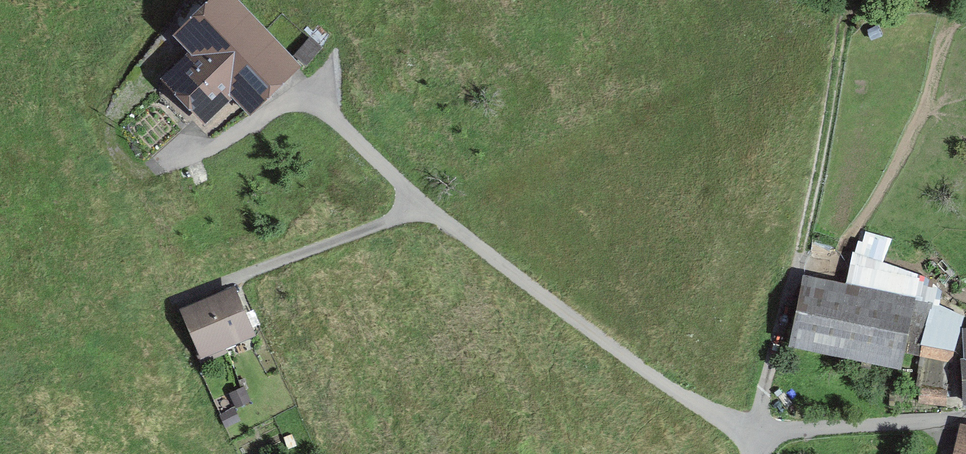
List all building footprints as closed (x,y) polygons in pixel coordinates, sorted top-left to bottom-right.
[(157,82),(197,121),(224,94),(243,112),(290,65),(224,0),(209,0),(173,37),(188,51),(157,82)] [(913,298),(809,278),(797,342),(900,361),(902,352),(922,355),(921,402),(944,404),(949,361),(962,315),(913,298)] [(227,293),(176,316),(194,357),(246,334),(227,293)] [(955,431),(950,453),(965,453),(965,434),(955,431)]
